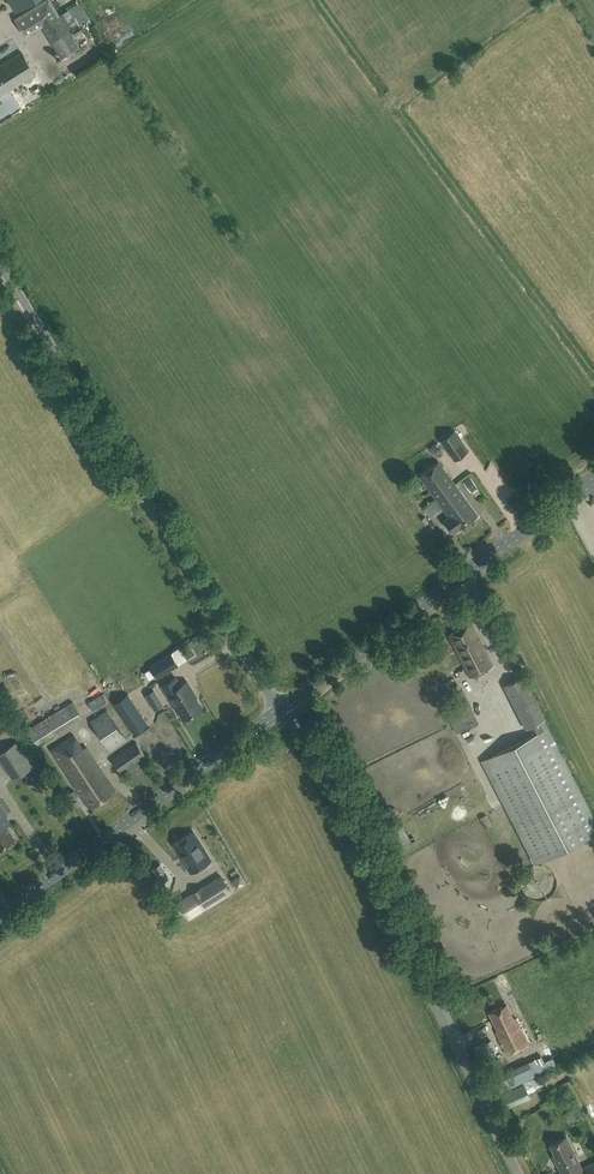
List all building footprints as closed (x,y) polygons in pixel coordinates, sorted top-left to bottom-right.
[(16,9),(31,0),(10,0),(16,9)] [(57,9),(51,0),(43,0),(14,18),(22,31),(25,35),(42,25),(63,58),(79,47),(67,29),(76,24),(67,10),(60,14),(57,9)] [(35,73),(21,51),(0,65),(0,96),(35,73)] [(448,437),(441,442),(454,460),(461,455),(456,448),(464,442),(456,431),(448,437)] [(436,499),(455,485),(438,463),(420,476),(436,499)] [(455,485),(436,499),(449,517),(444,521),(453,533),(458,529),(477,516),(455,485)] [(482,552),(467,562),(471,569),(487,559),(482,552)] [(469,677),(493,666),(471,624),(448,636),(469,677)] [(171,654),(150,667),(157,678),(178,666),(171,654)] [(140,670),(144,678),(150,676),(147,667),(140,670)] [(543,719),(544,719),(523,677),(504,686),(526,728),(529,726),(534,735),(482,762),(534,865),(593,834),(593,820),(543,719)] [(181,685),(176,678),(162,686),(177,712),(179,711),(184,719),(201,709),(191,693),(192,692),(186,682),(181,685)] [(9,691),(12,697),(8,700),(15,710),(32,698),(27,690),(22,693),(18,686),(9,691)] [(154,690),(146,695),(155,710),(163,705),(154,690)] [(452,693),(440,699),(447,716),(456,734),(479,722),(465,696),(466,696),(462,690),(453,695),(452,693)] [(94,713),(109,704),(103,694),(88,702),(94,713)] [(127,694),(113,704),(134,734),(148,724),(127,694)] [(73,701),(26,730),(36,746),(82,717),(73,701)] [(107,709),(90,721),(110,750),(127,739),(107,709)] [(460,737),(474,731),(472,727),(458,733),(460,737)] [(83,749),(73,736),(51,750),(90,808),(115,792),(86,747),(83,749)] [(122,772),(145,756),(136,743),(113,759),(122,772)] [(25,755),(7,766),(15,778),(33,767),(25,755)] [(122,773),(133,791),(150,780),(139,763),(122,773)] [(7,825),(10,823),(5,815),(7,814),(0,804),(0,850),(16,840),(7,825)] [(210,860),(193,833),(174,845),(191,872),(210,860)] [(153,870),(157,876),(164,872),(160,866),(153,870)] [(191,891),(202,909),(230,891),(219,874),(191,891)] [(234,881),(237,887),(243,883),(239,877),(234,881)] [(504,974),(497,978),(502,990),(510,986),(504,974)] [(513,1019),(506,1005),(489,1014),(498,1031),(495,1032),(507,1055),(529,1044),(516,1018),(513,1019)] [(479,1057),(491,1050),(485,1040),(474,1045),(479,1057)] [(507,1072),(493,1078),(499,1091),(513,1085),(507,1072)] [(584,1173),(566,1137),(549,1145),(556,1159),(554,1160),(561,1173),(583,1173),(584,1173)] [(585,1167),(588,1173),(593,1173),(593,1163),(585,1167)]
